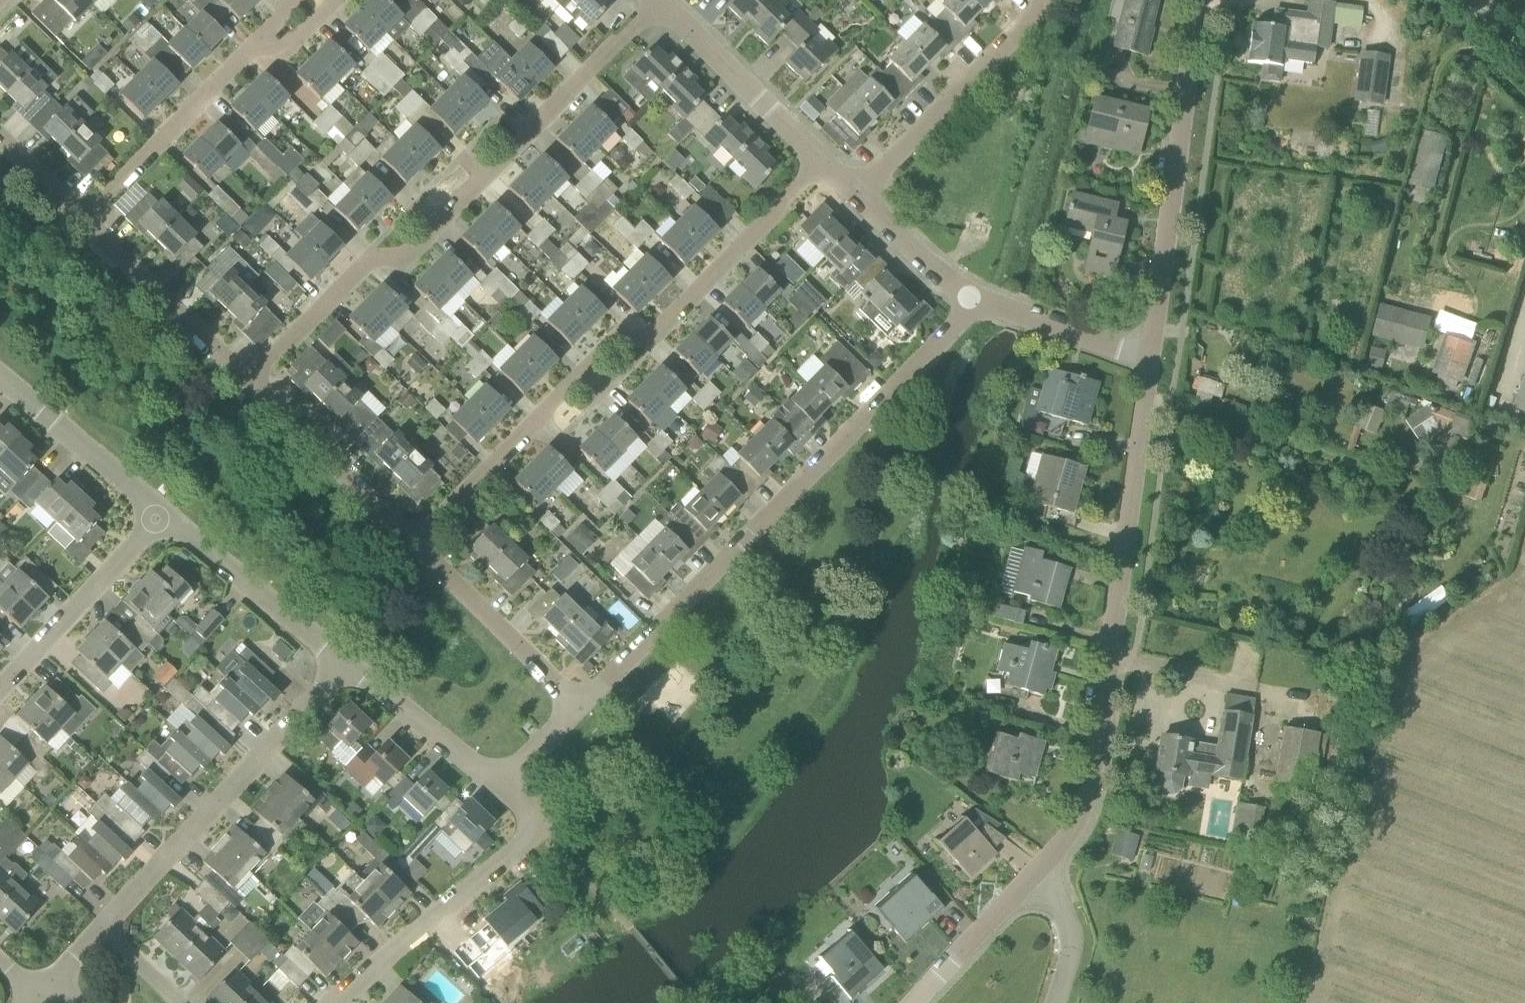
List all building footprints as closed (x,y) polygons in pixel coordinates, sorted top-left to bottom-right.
[(63,30),(72,20),(75,23),(93,5),(87,0),(45,0),(31,14),(46,28),(56,37),(63,30)] [(204,0),(187,0),(202,14),(186,30),(209,52),(226,35),(205,16),(213,9),(204,0)] [(257,3),(253,0),(204,0),(213,9),(220,1),(240,21),(257,3)] [(362,11),(385,33),(402,15),(386,0),(372,0),(362,11)] [(579,17),(589,27),(611,5),(606,0),(566,0),(560,6),(575,21),(579,17)] [(754,21),(774,0),(735,0),(728,7),(741,20),(747,14),(754,21)] [(790,40),(808,22),(798,12),(790,20),(782,12),(789,4),(785,0),(774,0),(754,21),(760,27),(755,33),(768,46),(781,32),(790,40)] [(982,11),(971,0),(949,0),(945,4),(948,6),(935,19),(959,43),(973,29),(968,25),(982,11)] [(982,11),(992,0),(971,0),(982,11)] [(1126,51),(1145,56),(1152,29),(1150,29),(1156,3),(1149,1),(1150,0),(1126,0),(1114,48),(1126,51)] [(1282,67),(1283,60),(1314,65),(1316,48),(1328,49),(1334,6),(1310,1),(1308,14),(1295,12),(1295,13),(1282,11),(1274,17),(1273,27),(1253,24),(1247,63),(1263,65),(1261,80),(1279,82),(1281,67),(1282,67)] [(427,9),(419,18),(441,39),(448,30),(427,9)] [(385,33),(362,11),(345,28),(368,50),(385,33)] [(434,46),(441,39),(419,18),(410,27),(421,37),(423,35),(434,46)] [(517,18),(508,27),(519,38),(528,29),(517,18)] [(924,26),(906,44),(929,65),(942,51),(947,56),(959,43),(935,19),(926,28),(924,26)] [(192,70),(209,52),(186,30),(170,46),(147,22),(138,31),(167,59),(174,52),(192,70)] [(565,22),(554,33),(568,48),(580,38),(565,22)] [(804,70),(811,77),(837,50),(827,40),(819,48),(812,41),(820,33),(808,22),(790,40),(799,49),(785,63),(798,76),(804,70)] [(570,50),(555,36),(550,30),(539,40),(559,60),(570,50)] [(160,66),(167,59),(138,31),(129,40),(154,64),(138,79),(161,101),(178,84),(160,66)] [(354,64),(331,42),(314,59),(337,82),(354,64)] [(451,51),(471,70),(480,61),(460,42),(451,51)] [(529,44),(512,62),(535,85),(552,68),(529,44)] [(891,64),(882,74),(906,97),(919,83),(915,79),(929,65),(906,44),(889,62),(891,64)] [(654,47),(632,69),(641,78),(641,90),(652,100),(662,90),(684,68),(671,55),(667,60),(654,47)] [(6,93),(28,71),(11,54),(9,57),(0,48),(0,87),(6,93)] [(443,59),(460,76),(464,72),(467,75),(471,70),(451,51),(443,59)] [(393,88),(401,80),(405,76),(382,53),(370,65),(393,88)] [(81,63),(90,72),(99,63),(90,54),(81,63)] [(1383,106),(1388,58),(1362,54),(1357,102),(1383,106)] [(314,59),(297,76),(320,99),(337,82),(314,59)] [(518,102),(535,85),(512,62),(495,79),(518,102)] [(370,65),(361,75),(384,97),(393,88),(370,65)] [(684,68),(662,90),(676,105),(673,108),(683,118),(668,134),(678,145),(694,128),(694,129),(712,111),(702,101),(705,97),(692,84),(697,80),(684,68)] [(870,82),(854,98),(876,119),(889,106),(893,110),(906,97),(882,74),(876,68),(866,77),(870,82)] [(16,112),(30,125),(54,101),(44,91),(46,88),(28,71),(6,93),(21,107),(16,112)] [(94,83),(105,94),(114,86),(103,74),(94,83)] [(249,91),(272,115),(289,97),(266,74),(249,91)] [(464,77),(463,78),(447,95),(470,117),(487,100),(464,77)] [(144,118),(161,101),(138,79),(121,97),(144,118)] [(424,102),(401,80),(393,88),(404,99),(416,110),(424,102)] [(614,113),(622,121),(631,110),(610,89),(600,99),(614,113)] [(272,115),(249,91),(232,109),(255,131),(272,115)] [(431,111),(431,112),(453,134),(470,117),(447,95),(431,111)] [(862,133),(876,119),(854,98),(820,130),(839,149),(844,143),(853,152),(866,138),(862,133)] [(416,110),(404,99),(395,108),(407,120),(416,110)] [(825,113),(820,108),(811,99),(802,108),(810,117),(816,122),(825,113)] [(1134,154),(1135,153),(1139,136),(1143,137),(1149,111),(1095,99),(1089,124),(1098,126),(1094,144),(1134,154)] [(47,133),(61,146),(83,124),(66,106),(63,109),(54,101),(30,125),(43,138),(47,133)] [(330,106),(322,115),(333,126),(342,117),(330,106)] [(575,124),(598,147),(615,130),(592,107),(575,124)] [(1375,135),(1379,112),(1367,110),(1363,134),(1375,135)] [(712,111),(694,129),(716,150),(720,146),(734,160),(755,137),(742,125),(738,129),(725,116),(721,120),(712,111)] [(333,126),(322,115),(313,123),(324,134),(329,130),(333,126)] [(218,123),(201,140),(224,163),(240,146),(218,123)] [(101,142),(83,124),(61,146),(75,161),(71,165),(84,179),(108,154),(99,145),(101,142)] [(575,124),(558,141),(581,164),(598,147),(575,124)] [(367,159),(375,151),(364,140),(368,136),(357,125),(345,138),(367,159)] [(417,126),(400,143),(399,143),(422,166),(439,149),(417,126)] [(622,139),(634,151),(642,141),(631,130),(622,139)] [(1445,138),(1422,132),(1415,161),(1412,173),(1434,178),(1438,161),(1444,162),(1447,150),(1442,148),(1445,138)] [(405,183),(422,166),(399,143),(391,135),(375,151),(384,159),(383,160),(405,183)] [(755,137),(734,160),(748,173),(743,178),(755,189),(777,167),(764,154),(768,150),(755,137)] [(283,155),(265,138),(256,147),(278,168),(288,178),(305,160),(291,147),(283,155)] [(336,146),(358,168),(359,167),(360,168),(367,159),(345,138),(336,146)] [(206,180),(224,163),(201,140),(184,158),(206,180)] [(278,168),(256,147),(248,156),(269,177),(278,168)] [(544,156),(527,173),(550,196),(567,179),(544,156)] [(367,175),(360,168),(359,167),(358,168),(343,184),(351,191),(351,192),(374,215),(391,198),(368,174),(367,175)] [(617,190),(606,178),(602,181),(591,170),(583,179),(605,201),(617,190)] [(550,196),(527,173),(510,190),(533,213),(550,196)] [(319,208),(328,200),(317,189),(320,186),(308,174),(296,186),(319,208)] [(704,187),(695,178),(689,184),(699,193),(704,187)] [(574,218),(588,233),(590,235),(603,222),(614,210),(605,201),(583,179),(574,188),(590,203),(574,218)] [(682,180),(682,181),(674,190),(685,200),(694,192),(682,180)] [(194,202),(204,191),(199,186),(188,196),(194,202)] [(288,194),(311,217),(319,208),(296,186),(288,194)] [(735,213),(721,198),(708,186),(698,196),(725,223),(735,213)] [(240,209),(217,187),(208,196),(231,218),(240,209)] [(357,232),(374,215),(351,192),(334,209),(357,232)] [(156,240),(178,217),(161,200),(158,203),(148,194),(125,218),(138,231),(143,227),(156,240)] [(1090,248),(1084,269),(1113,276),(1126,224),(1114,221),(1117,205),(1072,195),(1065,225),(1093,232),(1090,248)] [(824,259),(847,236),(832,221),(837,217),(823,203),(799,228),(810,237),(806,241),(824,259)] [(496,205),(479,222),(502,244),(519,227),(496,205)] [(254,235),(271,215),(260,206),(243,226),(254,235)] [(678,225),(701,247),(718,230),(695,208),(678,225)] [(178,217),(156,240),(170,254),(166,259),(180,272),(203,248),(194,238),(197,235),(178,217)] [(614,226),(637,250),(645,241),(634,229),(622,217),(614,226)] [(543,220),(535,229),(546,240),(555,231),(543,220)] [(634,229),(645,241),(653,232),(642,221),(634,229)] [(502,244),(479,222),(462,239),(485,262),(492,254),(501,263),(510,253),(502,245),(502,244)] [(320,223),(303,241),(326,264),(343,246),(320,223)] [(684,265),(701,247),(678,225),(661,242),(684,265)] [(251,240),(239,229),(232,237),(244,248),(251,240)] [(527,237),(549,259),(558,251),(546,240),(535,229),(527,237)] [(847,236),(824,259),(836,270),(830,276),(845,291),(854,281),(878,257),(864,244),(860,249),(847,236)] [(309,281),(326,264),(303,241),(288,256),(269,237),(260,246),(271,257),(288,273),(295,266),(309,281)] [(566,243),(558,251),(569,262),(577,254),(566,243)] [(208,269),(211,271),(195,287),(209,300),(213,296),(227,309),(249,287),(259,277),(228,247),(207,268),(208,269)] [(448,253),(431,271),(455,294),(471,277),(480,285),(479,286),(492,298),(500,290),(487,277),(468,258),(461,266),(448,253)] [(580,273),(588,265),(577,254),(569,262),(580,273)] [(785,256),(774,268),(793,286),(804,274),(785,256)] [(647,257),(630,274),(653,296),(670,279),(647,257)] [(878,311),(879,312),(901,289),(886,275),(891,270),(878,257),(854,281),(864,290),(861,294),(867,300),(858,309),(869,320),(878,311)] [(580,273),(569,262),(560,270),(572,281),(580,273)] [(277,281),(285,274),(275,264),(267,271),(277,281)] [(487,277),(500,290),(510,300),(519,291),(496,269),(487,277)] [(741,287),(764,309),(781,292),(758,269),(741,287)] [(455,294),(431,271),(414,288),(437,312),(455,294)] [(653,296),(630,274),(613,291),(636,314),(653,296)] [(415,317),(406,309),(407,308),(383,286),(366,303),(389,325),(398,334),(415,317)] [(249,287),(227,309),(241,323),(237,328),(250,341),(262,329),(269,337),(282,324),(265,308),(267,305),(249,287)] [(741,287),(724,304),(747,327),(764,309),(741,287)] [(582,289),(565,306),(588,328),(605,311),(582,289)] [(901,289),(879,312),(896,329),(899,326),(909,335),(932,311),(918,297),(914,302),(901,289)] [(814,310),(811,307),(797,293),(788,302),(805,319),(814,310)] [(819,315),(830,303),(823,296),(812,308),(815,311),(819,315)] [(529,302),(521,311),(532,322),(541,313),(529,302)] [(389,325),(366,303),(349,320),(372,343),(389,325)] [(571,346),(588,328),(565,306),(549,323),(571,346)] [(524,330),(532,322),(521,311),(513,319),(524,330)] [(1380,311),(1375,334),(1422,345),(1427,322),(1380,311)] [(441,328),(451,338),(462,349),(474,337),(463,325),(460,328),(450,318),(441,328)] [(693,335),(716,358),(733,341),(710,318),(693,335)] [(335,321),(318,338),(329,348),(346,331),(335,321)] [(1458,380),(1473,385),(1485,350),(1462,342),(1466,330),(1453,326),(1435,380),(1456,387),(1458,380)] [(441,328),(432,337),(442,346),(451,338),(441,328)] [(748,342),(759,353),(768,345),(757,333),(748,342)] [(693,335),(676,353),(699,376),(716,358),(693,335)] [(517,355),(540,377),(557,360),(534,338),(517,355)] [(748,342),(740,350),(751,362),(759,353),(748,342)] [(823,368),(808,384),(830,406),(844,392),(848,397),(870,374),(856,360),(837,342),(818,361),(823,368)] [(383,350),(374,358),(385,370),(394,361),(383,350)] [(482,351),(473,360),(484,371),(493,362),(482,351)] [(866,361),(875,369),(884,360),(875,351),(866,361)] [(1382,354),(1371,351),(1367,365),(1379,368),(1382,354)] [(309,390),(322,403),(344,380),(317,353),(290,380),(304,394),(309,390)] [(540,377),(517,355),(501,372),(523,394),(540,377)] [(465,368),(476,379),(484,371),(473,360),(465,368)] [(662,367),(645,384),(668,407),(685,390),(662,367)] [(1025,407),(1037,410),(1036,411),(1050,415),(1050,416),(1087,426),(1099,384),(1084,379),(1085,377),(1080,376),(1079,378),(1048,369),(1042,391),(1030,387),(1025,407)] [(1194,374),(1190,388),(1214,395),(1217,381),(1194,374)] [(1514,408),(1524,412),(1524,379),(1514,408)] [(353,442),(377,417),(359,400),(362,397),(344,380),(322,403),(336,417),(332,421),(353,442)] [(709,382),(701,391),(712,402),(720,393),(709,382)] [(668,407),(645,384),(628,402),(650,425),(668,407)] [(830,406),(808,384),(790,401),(788,399),(778,409),(808,438),(821,424),(816,420),(830,406)] [(469,404),(492,426),(509,409),(486,386),(469,404)] [(743,397),(755,408),(765,397),(753,386),(743,397)] [(701,391),(692,399),(703,411),(712,402),(701,391)] [(437,420),(445,411),(434,400),(425,409),(437,420)] [(475,443),(492,426),(469,404),(452,421),(475,443)] [(1426,435),(1435,429),(1448,433),(1445,444),(1447,444),(1442,458),(1429,460),(1432,480),(1466,475),(1463,455),(1450,457),(1453,446),(1465,450),(1473,423),(1456,418),(1457,415),(1429,405),(1413,416),(1426,435)] [(772,420),(754,439),(776,461),(790,447),(795,451),(808,438),(778,409),(769,418),(772,420)] [(614,416),(597,433),(620,456),(636,439),(614,416)] [(21,437),(8,425),(3,430),(0,427),(0,459),(21,437)] [(392,472),(414,449),(397,431),(394,434),(384,425),(361,449),(374,463),(379,459),(392,472)] [(661,431),(652,439),(664,451),(672,442),(661,431)] [(602,474),(620,456),(597,433),(580,450),(602,474)] [(686,445),(691,451),(699,451),(704,446),(695,436),(686,445)] [(33,467),(37,462),(28,453),(33,448),(21,437),(0,459),(0,470),(15,484),(10,490),(20,499),(38,480),(29,472),(33,467)] [(652,439),(644,448),(655,459),(664,451),(652,439)] [(776,461),(754,439),(737,456),(740,458),(730,468),(755,492),(768,479),(763,474),(776,461)] [(572,470),(549,448),(532,465),(555,487),(572,470)] [(414,449),(392,472),(407,485),(402,490),(416,504),(440,479),(429,469),(432,466),(414,449)] [(1029,501),(1047,507),(1073,514),(1086,467),(1043,455),(1029,501)] [(711,482),(701,493),(723,515),(737,501),(742,505),(755,492),(730,468),(719,457),(703,473),(711,482)] [(532,465),(515,482),(537,506),(555,487),(532,465)] [(38,480),(20,499),(30,509),(35,503),(57,523),(83,495),(70,483),(66,488),(56,479),(51,484),(47,489),(38,480)] [(604,488),(623,508),(631,499),(613,479),(604,488)] [(604,488),(596,497),(614,516),(623,508),(604,488)] [(710,528),(723,515),(701,493),(684,510),(678,504),(668,514),(701,546),(714,533),(710,528)] [(83,495),(57,523),(75,540),(65,550),(80,565),(92,552),(89,550),(100,538),(91,529),(100,520),(91,511),(95,506),(83,495)] [(548,511),(539,521),(551,532),(560,523),(548,511)] [(665,530),(648,547),(670,569),(685,555),(688,559),(701,546),(668,514),(659,523),(665,530)] [(488,566),(510,543),(492,526),(490,528),(480,519),(456,543),(470,556),(474,552),(488,566)] [(575,549),(587,538),(577,528),(565,540),(575,549)] [(510,543),(488,566),(502,579),(498,583),(511,597),(534,572),(525,563),(528,560),(510,543)] [(635,564),(623,577),(648,601),(661,587),(657,583),(670,569),(648,547),(633,562),(635,564)] [(1029,600),(1060,609),(1071,569),(1041,560),(1043,552),(1025,547),(1012,590),(1030,595),(1029,600)] [(566,554),(552,575),(565,584),(579,563),(566,554)] [(19,572),(6,586),(35,613),(49,599),(48,598),(58,587),(26,557),(15,568),(19,572)] [(151,572),(137,587),(167,616),(191,590),(167,567),(157,577),(151,572)] [(7,616),(21,629),(35,613),(6,586),(0,592),(0,624),(7,616)] [(137,616),(129,625),(148,644),(154,650),(164,640),(158,634),(171,620),(167,616),(137,587),(123,602),(137,616)] [(551,589),(527,613),(541,626),(545,622),(559,635),(581,613),(563,595),(560,598),(551,589)] [(991,616),(1000,619),(1004,606),(995,603),(991,616)] [(213,610),(197,627),(190,634),(189,636),(201,647),(224,621),(213,610)] [(615,634),(601,620),(599,617),(592,623),(581,613),(559,635),(554,640),(569,655),(570,654),(583,667),(615,634)] [(189,619),(187,617),(181,617),(177,622),(190,634),(197,627),(189,619)] [(90,637),(121,666),(130,674),(145,658),(140,653),(148,644),(129,625),(119,635),(105,621),(90,637)] [(131,675),(130,674),(121,666),(90,637),(77,652),(80,654),(70,664),(103,693),(112,683),(119,689),(131,675)] [(280,643),(271,652),(283,664),(292,654),(280,643)] [(1005,685),(1043,696),(1045,689),(1051,691),(1055,673),(1051,672),(1057,650),(1030,643),(1028,650),(1004,644),(997,671),(1008,674),(1005,685)] [(217,671),(226,679),(226,678),(260,709),(268,700),(272,703),(280,695),(266,683),(274,674),(241,644),(217,671)] [(45,686),(30,702),(60,730),(74,715),(83,723),(82,724),(83,724),(96,710),(81,696),(78,699),(57,678),(47,688),(45,686)] [(192,696),(221,722),(232,732),(249,714),(252,717),(260,709),(226,678),(226,679),(210,696),(201,687),(192,696)] [(213,731),(221,722),(192,696),(174,679),(164,689),(196,718),(190,724),(186,721),(177,731),(211,762),(219,753),(223,756),(231,748),(213,731)] [(1156,771),(1159,772),(1157,785),(1162,792),(1174,794),(1182,789),(1184,776),(1187,776),(1188,771),(1212,775),(1212,776),(1242,781),(1253,716),(1252,715),(1255,700),(1226,695),(1224,711),(1223,711),(1217,746),(1193,742),(1162,736),(1156,771)] [(69,739),(60,730),(30,702),(17,717),(32,730),(22,740),(43,759),(52,749),(56,752),(69,739)] [(332,752),(346,766),(362,750),(354,742),(370,725),(349,705),(328,727),(329,728),(318,740),(332,752)] [(1310,797),(1320,734),(1284,728),(1274,791),(1310,797)] [(154,741),(145,750),(171,775),(182,785),(199,766),(203,770),(211,762),(177,731),(161,747),(154,741)] [(999,735),(990,771),(1010,776),(1011,772),(1034,778),(1044,742),(1018,736),(1017,740),(999,735)] [(15,780),(29,766),(45,780),(55,769),(43,759),(22,740),(13,749),(0,737),(0,766),(15,780)] [(362,750),(346,766),(344,769),(364,788),(374,777),(383,785),(407,760),(388,742),(376,755),(366,746),(362,750)] [(163,784),(171,775),(145,750),(136,759),(147,770),(140,777),(145,782),(136,791),(161,815),(170,806),(173,809),(181,801),(163,784)] [(15,780),(0,766),(0,796),(15,780)] [(424,817),(433,808),(449,791),(428,772),(415,785),(406,777),(386,797),(397,807),(404,799),(424,817)] [(267,793),(298,820),(314,802),(318,805),(326,797),(302,775),(294,783),(284,774),(267,793)] [(77,784),(84,791),(92,783),(84,776),(77,784)] [(104,793),(95,803),(122,828),(133,838),(141,829),(150,819),(154,823),(161,815),(136,791),(128,784),(120,791),(126,797),(117,806),(104,793)] [(253,827),(276,850),(285,840),(288,843),(304,826),(298,820),(267,793),(252,810),(261,818),(253,827)] [(404,871),(441,832),(445,829),(452,835),(448,839),(464,854),(493,823),(469,801),(465,807),(456,798),(396,863),(404,871)] [(114,837),(122,828),(95,803),(87,811),(91,816),(75,833),(79,836),(112,868),(121,858),(125,862),(132,854),(114,837)] [(2,844),(17,828),(7,818),(0,825),(0,842),(2,844)] [(970,879),(997,855),(965,819),(938,843),(970,879)] [(264,855),(268,859),(276,850),(253,827),(244,836),(235,827),(218,845),(248,873),(264,855)] [(27,837),(17,828),(2,844),(12,853),(27,837)] [(1119,830),(1111,854),(1132,860),(1139,835),(1119,830)] [(105,876),(112,868),(79,836),(71,844),(77,849),(68,858),(61,851),(53,844),(52,845),(44,854),(46,856),(73,880),(84,890),(92,882),(101,872),(105,876)] [(204,880),(229,904),(234,909),(243,899),(233,889),(248,873),(218,845),(203,862),(212,871),(204,880)] [(32,860),(37,865),(46,856),(44,854),(43,855),(37,849),(32,853),(32,860)] [(361,880),(394,911),(410,894),(396,880),(404,871),(396,863),(382,851),(374,860),(377,863),(361,880)] [(73,880),(46,856),(37,865),(64,890),(73,880)] [(19,884),(0,867),(0,904),(19,884)] [(333,902),(333,903),(357,926),(365,917),(377,928),(394,911),(361,880),(353,872),(335,890),(333,888),(326,895),(333,902)] [(914,878),(913,878),(909,874),(898,885),(889,894),(888,893),(874,906),(878,911),(894,929),(893,930),(906,944),(944,909),(932,895),(931,896),(914,878)] [(193,892),(208,906),(219,915),(229,904),(204,880),(193,892)] [(506,946),(507,946),(537,922),(530,914),(540,906),(520,882),(509,892),(513,896),(485,920),(506,946)] [(0,904),(0,919),(15,933),(41,905),(19,884),(0,904)] [(348,934),(357,926),(333,903),(329,899),(320,909),(325,913),(309,930),(313,934),(341,961),(358,943),(348,934)] [(155,938),(177,959),(204,932),(182,911),(155,938)] [(249,923),(243,929),(230,943),(240,952),(259,932),(249,923)] [(822,959),(815,966),(825,978),(832,971),(842,981),(844,979),(857,994),(884,970),(850,931),(822,959)] [(226,953),(204,932),(177,959),(199,980),(226,953)] [(240,952),(250,962),(269,943),(269,942),(259,932),(240,952)] [(284,955),(288,960),(307,978),(316,969),(325,978),(341,961),(313,934),(296,951),(292,947),(284,955)] [(297,988),(307,978),(288,960),(278,970),(297,988)] [(214,1002),(247,1002),(258,992),(237,971),(209,998),(214,1002)] [(417,1002),(399,987),(384,1002),(417,1002)] [(247,1002),(269,1002),(258,992),(247,1002)]
